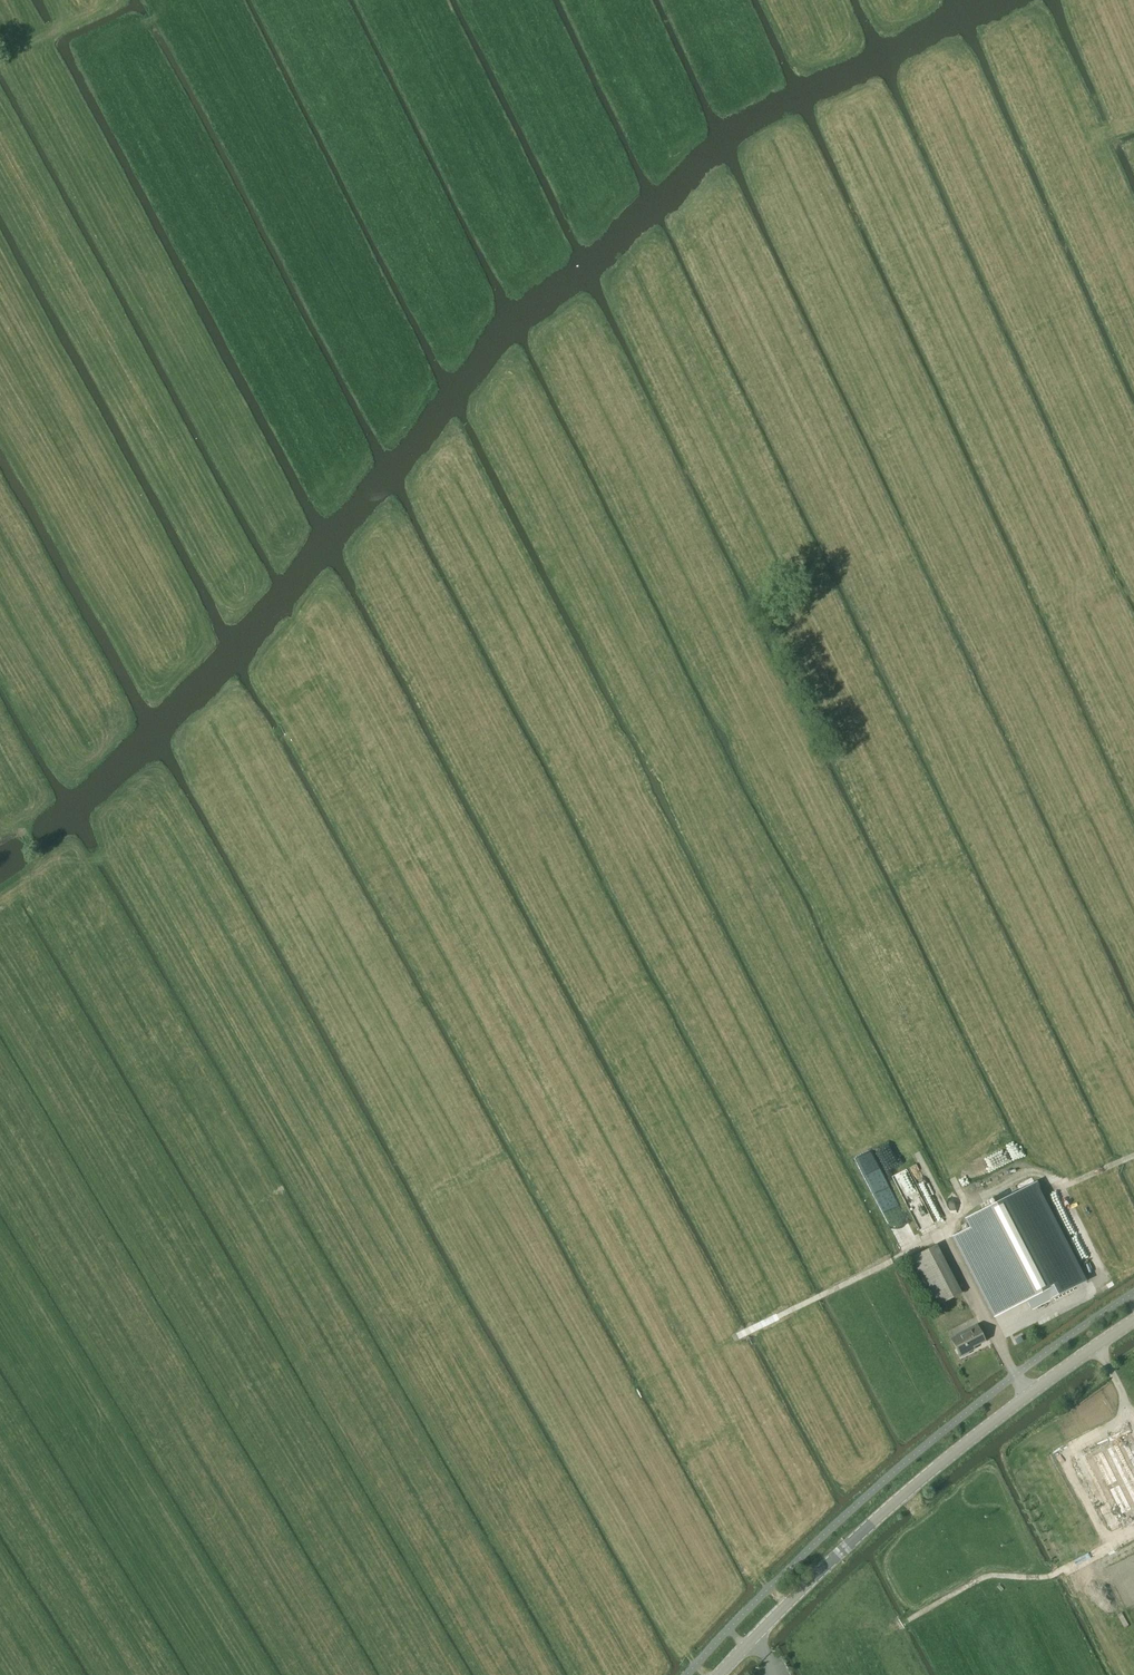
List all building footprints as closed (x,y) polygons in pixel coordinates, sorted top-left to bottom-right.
[(1025,1300),(1030,1310),(1087,1281),(1036,1182),(965,1219),(969,1229),(955,1236),(996,1316),(1025,1300)] [(936,1244),(909,1259),(934,1308),(962,1294),(936,1244)] [(977,1325),(951,1338),(960,1356),(974,1349),(973,1347),(985,1341),(977,1325)]
